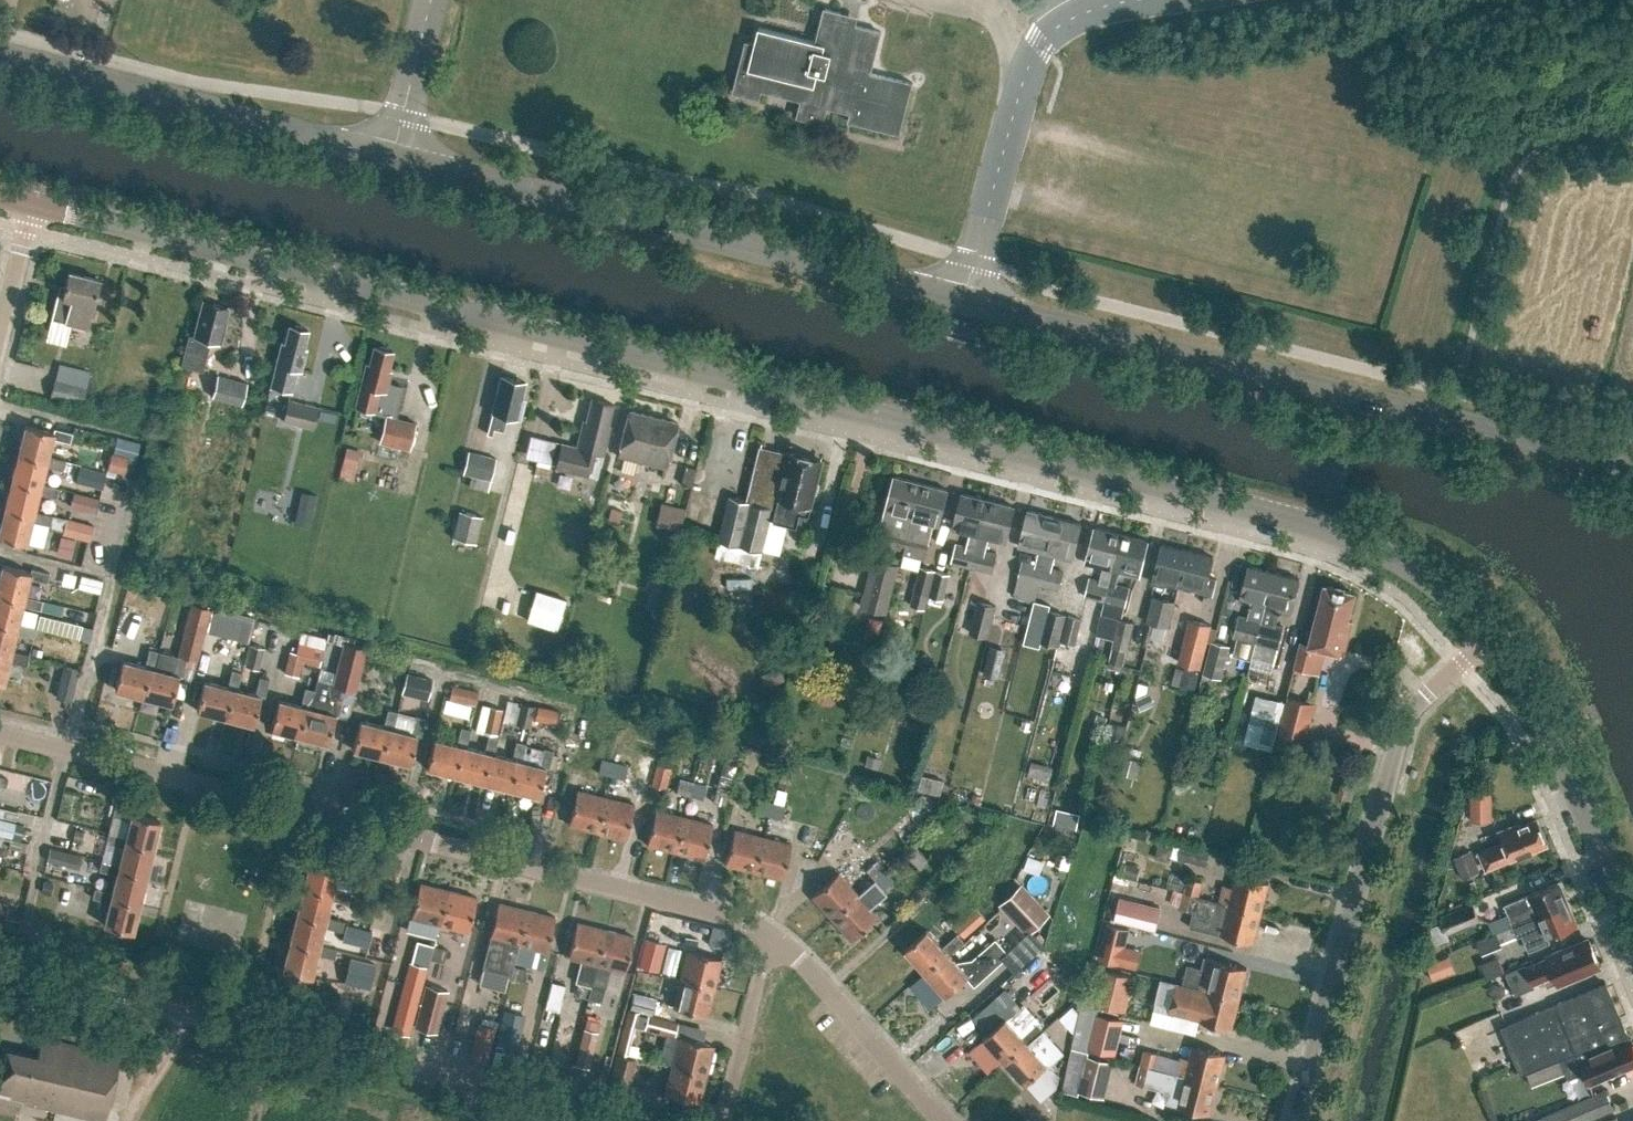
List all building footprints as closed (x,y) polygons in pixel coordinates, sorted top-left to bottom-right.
[(913,83),(871,72),(881,31),(840,21),(842,13),(825,9),(817,42),(759,27),(755,44),(747,42),(734,91),(759,97),(761,89),(802,99),(798,116),(823,122),(827,106),(851,112),(848,121),(900,134),(913,83)] [(748,204),(744,217),(763,222),(767,209),(748,204)] [(57,294),(51,318),(87,328),(93,305),(100,279),(68,271),(62,295),(57,294)] [(188,334),(180,365),(202,370),(210,340),(220,343),(225,321),(224,321),(228,306),(203,300),(194,336),(188,334)] [(302,353),(308,329),(289,325),(284,342),(281,341),(270,386),(290,391),(296,369),(300,370),(305,354),(302,353)] [(386,374),(392,351),(373,346),(369,363),(366,362),(355,407),(373,412),(378,390),(385,391),(389,375),(386,374)] [(247,381),(217,373),(211,396),(241,404),(247,381)] [(500,375),(491,411),(492,411),(487,433),(492,434),(493,428),(503,430),(507,415),(519,418),(524,399),(521,398),(525,381),(500,375)] [(54,379),(50,395),(81,403),(85,387),(54,379)] [(319,406),(287,398),(282,421),(314,428),(319,406)] [(560,442),(554,467),(588,475),(593,451),(602,453),(608,427),(606,426),(611,404),(592,399),(586,422),(583,423),(577,447),(560,442)] [(628,409),(617,455),(666,467),(677,422),(628,409)] [(415,421),(385,413),(378,441),(409,449),(415,421)] [(25,424),(18,452),(46,459),(48,455),(52,437),(70,442),(72,432),(54,427),(53,431),(25,424)] [(731,496),(716,555),(759,565),(773,507),(777,508),(774,520),(797,526),(801,513),(810,515),(823,461),(760,445),(747,500),(731,496)] [(341,465),(355,468),(360,450),(345,447),(341,465)] [(103,450),(99,466),(118,470),(122,454),(103,450)] [(495,457),(467,450),(462,472),(471,474),(468,486),(487,490),(495,457)] [(18,452),(11,480),(40,487),(41,483),(45,465),(63,469),(65,459),(48,455),(46,459),(18,452)] [(105,472),(74,463),(69,480),(101,488),(105,472)] [(882,531),(888,533),(885,545),(904,550),(922,483),(895,476),(882,531)] [(11,480),(4,508),(33,515),(34,510),(38,492),(56,497),(58,487),(41,483),(40,487),(11,480)] [(922,483),(904,550),(924,555),(929,537),(932,524),(938,526),(948,489),(922,483)] [(296,489),(287,518),(304,524),(314,495),(296,489)] [(99,497),(73,491),(69,505),(95,512),(99,497)] [(971,567),(988,500),(962,493),(953,530),(970,534),(967,547),(956,544),(951,562),(971,567)] [(997,553),(986,551),(989,539),(1005,543),(1014,506),(988,500),(971,567),(992,572),(997,553)] [(649,523),(675,528),(680,506),(653,501),(649,523)] [(0,525),(0,536),(26,543),(32,520),(49,524),(52,515),(34,510),(33,515),(4,508),(0,525)] [(481,516),(458,510),(452,536),(475,541),(481,516)] [(1020,546),(1039,551),(1035,564),(1022,561),(1013,596),(1033,601),(1055,516),(1029,510),(1020,546)] [(1064,571),(1052,568),(1055,555),(1072,560),(1081,523),(1055,516),(1033,601),(1035,601),(1039,585),(1059,590),(1064,571)] [(93,524),(66,518),(62,534),(89,541),(93,524)] [(1089,577),(1084,596),(1104,601),(1121,533),(1096,527),(1086,563),(1107,568),(1104,581),(1089,577)] [(1138,576),(1148,540),(1121,533),(1104,601),(1125,606),(1129,588),(1116,584),(1119,572),(1138,576)] [(1162,544),(1152,582),(1166,585),(1166,584),(1178,587),(1188,550),(1162,544)] [(1188,550),(1178,587),(1192,590),(1191,592),(1195,593),(1195,591),(1212,596),(1217,579),(1208,577),(1213,557),(1188,550)] [(899,565),(872,558),(860,607),(887,613),(899,565)] [(49,572),(31,567),(30,571),(2,564),(0,571),(0,594),(23,599),(24,595),(29,577),(46,582),(49,572)] [(935,570),(919,566),(909,604),(924,608),(935,570)] [(1256,642),(1274,572),(1249,566),(1239,601),(1252,605),(1249,617),(1240,615),(1235,636),(1255,641),(1256,642)] [(935,570),(928,595),(943,599),(950,574),(935,570)] [(1299,578),(1274,572),(1256,642),(1255,641),(1251,659),(1274,665),(1284,626),(1275,624),(1278,611),(1290,614),(1299,578)] [(103,581),(81,575),(78,587),(99,593),(103,581)] [(1301,642),(1294,667),(1312,671),(1317,652),(1325,655),(1326,649),(1344,654),(1352,620),(1348,619),(1355,593),(1325,585),(1309,645),(1301,642)] [(565,601),(535,592),(525,621),(555,631),(565,601)] [(18,623),(22,605),(51,612),(50,616),(77,623),(81,609),(24,595),(23,599),(0,594),(0,623),(17,627),(18,623)] [(1146,621),(1168,626),(1174,601),(1153,596),(1146,621)] [(989,637),(997,605),(977,600),(969,633),(989,637)] [(1041,641),(1059,646),(1060,641),(1067,615),(1049,611),(1041,641)] [(92,628),(40,615),(36,628),(89,641),(92,628)] [(1082,619),(1067,615),(1060,641),(1076,645),(1082,619)] [(1200,667),(1211,624),(1189,618),(1178,662),(1200,667)] [(1124,665),(1134,622),(1120,619),(1109,662),(1124,665)] [(10,655),(11,650),(15,632),(33,637),(35,627),(18,623),(17,627),(0,623),(0,652),(10,655)] [(231,642),(220,639),(216,660),(227,662),(231,642)] [(1211,640),(1203,673),(1221,678),(1229,645),(1211,640)] [(343,641),(332,684),(355,690),(366,647),(343,641)] [(323,648),(298,642),(295,651),(289,649),(283,672),(298,676),(302,661),(318,665),(323,648)] [(258,669),(263,649),(250,645),(244,666),(258,669)] [(122,660),(114,688),(143,695),(150,667),(154,668),(158,650),(149,648),(144,665),(122,660)] [(3,683),(8,660),(26,664),(28,655),(11,650),(10,655),(0,652),(0,682),(3,683)] [(172,672),(154,668),(150,667),(143,695),(172,703),(179,675),(181,675),(186,657),(176,655),(172,672)] [(62,663),(53,696),(70,700),(79,667),(62,663)] [(227,686),(203,680),(196,709),(225,716),(232,687),(237,688),(241,671),(231,668),(227,686)] [(1171,668),(1169,684),(1191,687),(1193,671),(1171,668)] [(232,687),(225,716),(253,723),(260,695),(264,696),(269,678),(259,675),(255,693),(237,688),(232,687)] [(426,701),(431,682),(407,675),(402,695),(426,701)] [(477,693),(452,686),(449,698),(474,705),(477,693)] [(306,706),(310,707),(315,689),(305,687),(300,704),(278,699),(271,727),(299,734),(306,706)] [(1249,692),(1238,739),(1266,746),(1277,699),(1249,692)] [(306,706),(299,734),(327,742),(334,714),(337,715),(342,696),(332,694),(328,711),(310,707),(306,706)] [(1316,704),(1289,696),(1279,733),(1306,740),(1316,704)] [(529,728),(533,707),(519,704),(514,726),(529,728)] [(496,734),(501,710),(489,707),(483,731),(496,734)] [(556,712),(536,707),(533,721),(553,726),(556,712)] [(359,719),(352,748),(381,755),(388,727),(393,728),(397,710),(388,708),(383,725),(359,719)] [(197,714),(188,746),(212,753),(221,721),(197,714)] [(388,727),(381,755),(409,762),(416,734),(420,735),(425,717),(415,715),(411,732),(393,728),(388,727)] [(434,738),(426,766),(455,774),(462,745),(466,746),(470,728),(461,726),(456,744),(434,738)] [(484,751),(466,746),(462,745),(455,774),(482,780),(489,752),(494,753),(498,735),(488,733),(484,751)] [(489,752),(482,780),(510,787),(517,759),(521,760),(526,742),(516,740),(512,758),(494,753),(489,752)] [(517,759),(510,787),(538,794),(545,766),(549,767),(553,749),(544,747),(539,764),(521,760),(517,759)] [(738,757),(725,754),(713,801),(726,804),(738,757)] [(614,761),(601,758),(598,772),(611,775),(614,761)] [(627,765),(614,761),(611,775),(624,778),(627,765)] [(655,765),(650,785),(664,789),(669,769),(655,765)] [(693,781),(680,777),(676,791),(689,794),(693,781)] [(751,782),(736,778),(730,804),(744,807),(751,782)] [(945,785),(923,779),(920,793),(941,798),(945,785)] [(706,785),(693,781),(689,794),(702,798),(706,785)] [(31,783),(25,811),(35,813),(41,786),(31,783)] [(577,789),(568,824),(625,838),(634,803),(577,789)] [(1492,822),(1492,796),(1471,796),(1472,823),(1492,822)] [(758,798),(755,811),(767,814),(771,801),(758,798)] [(771,801),(767,814),(780,817),(784,804),(771,801)] [(125,836),(125,840),(153,847),(160,820),(132,813),(133,809),(115,804),(112,814),(130,818),(125,836)] [(1053,808),(1051,821),(1073,825),(1076,812),(1053,808)] [(655,809),(646,843),(703,858),(712,823),(655,809)] [(1504,842),(1480,852),(1487,869),(1547,844),(1537,819),(1521,825),(1517,824),(1500,830),(1504,842)] [(733,828),(725,863),(782,877),(791,843),(733,828)] [(118,868),(146,875),(153,847),(125,840),(125,836),(108,832),(105,841),(123,846),(119,864),(118,868)] [(1180,861),(1206,868),(1210,853),(1184,846),(1180,861)] [(41,850),(42,863),(75,861),(74,848),(41,850)] [(1480,873),(1471,852),(1455,859),(1464,880),(1480,873)] [(310,857),(303,886),(332,893),(333,888),(337,870),(355,875),(357,865),(339,861),(338,864),(310,857)] [(101,859),(99,869),(116,873),(112,891),(111,895),(140,903),(146,875),(118,868),(119,864),(101,859)] [(876,861),(866,870),(875,880),(885,871),(876,861)] [(832,918),(859,895),(857,893),(838,871),(811,895),(832,918)] [(885,871),(875,880),(882,889),(893,880),(885,871)] [(394,889),(397,875),(383,872),(380,885),(394,889)] [(1220,901),(1261,912),(1269,882),(1236,874),(1233,886),(1225,884),(1220,901)] [(1187,877),(1184,892),(1199,896),(1203,881),(1187,877)] [(859,895),(832,918),(850,939),(877,915),(870,907),(886,893),(882,889),(875,880),(859,895)] [(1509,914),(1490,922),(1495,933),(1569,903),(1560,881),(1505,904),(1509,914)] [(439,924),(448,889),(419,882),(411,916),(439,924)] [(1030,936),(1052,915),(1023,885),(1002,906),(1030,936)] [(303,886),(296,913),(325,920),(326,916),(330,898),(348,902),(350,893),(333,888),(332,893),(303,886)] [(92,897),(109,901),(104,924),(132,931),(140,903),(111,895),(112,891),(94,887),(92,897)] [(448,889),(439,924),(468,931),(476,896),(448,889)] [(1190,926),(1254,942),(1261,912),(1220,901),(1174,890),(1171,903),(1180,906),(1180,908),(1193,911),(1190,926)] [(349,908),(371,914),(375,899),(353,893),(349,908)] [(1120,900),(1114,922),(1155,932),(1161,910),(1120,900)] [(510,973),(527,909),(498,902),(482,966),(510,973)] [(1448,933),(1481,920),(1474,903),(1441,916),(1448,933)] [(1578,924),(1569,903),(1495,933),(1499,944),(1523,934),(1529,950),(1550,941),(1548,937),(1578,924)] [(527,909),(518,943),(546,951),(555,916),(527,909)] [(296,913),(289,940),(318,948),(319,944),(323,926),(341,930),(343,920),(326,916),(325,920),(296,913)] [(341,938),(368,945),(372,928),(345,921),(341,938)] [(605,929),(576,921),(568,956),(581,959),(575,981),(578,982),(575,994),(588,997),(605,929)] [(633,936),(605,929),(588,997),(601,1000),(609,966),(625,970),(633,936)] [(928,929),(906,948),(926,971),(948,952),(950,953),(965,940),(958,933),(943,946),(928,929)] [(958,964),(950,953),(948,952),(926,971),(947,994),(968,976),(976,985),(1010,954),(996,938),(971,961),(958,964)] [(337,948),(319,944),(318,948),(289,940),(282,969),(311,976),(317,953),(334,958),(337,948)] [(1526,964),(1506,972),(1516,994),(1535,986),(1534,983),(1555,975),(1559,985),(1577,978),(1576,975),(1600,965),(1590,940),(1565,950),(1562,949),(1547,955),(1548,957),(1527,966),(1526,964)] [(656,973),(664,946),(643,941),(636,967),(656,973)] [(686,949),(679,978),(714,986),(721,958),(686,949)] [(350,956),(344,982),(368,988),(375,962),(350,956)] [(1422,964),(1427,978),(1448,970),(1443,956),(1422,964)] [(1183,983),(1240,997),(1247,967),(1215,959),(1212,972),(1187,966),(1183,983)] [(408,961),(390,1029),(408,1034),(426,966),(408,961)] [(679,978),(672,1006),(707,1015),(714,986),(679,978)] [(1240,997),(1183,983),(1178,982),(1170,1012),(1232,1027),(1240,997)] [(558,1012),(564,986),(551,983),(545,1009),(558,1012)] [(1501,1027),(1522,1075),(1562,1059),(1570,1078),(1585,1072),(1590,1084),(1632,1066),(1632,1042),(1631,1038),(1630,1038),(1605,983),(1501,1027)] [(448,990),(425,984),(413,1026),(436,1032),(448,990)] [(996,1015),(1015,1006),(1006,988),(987,998),(996,1015)] [(656,998),(632,991),(627,1008),(651,1015),(656,998)] [(635,1055),(638,1045),(631,1043),(637,1019),(645,1021),(643,1028),(674,1036),(677,1021),(651,1015),(627,1008),(617,1050),(635,1055)] [(524,1014),(503,1009),(495,1042),(516,1047),(524,1014)] [(1022,1035),(1006,1017),(985,1036),(1005,1060),(1027,1041),(1029,1043),(1044,1029),(1037,1022),(1022,1035)] [(600,1022),(586,1019),(575,1063),(588,1067),(600,1022)] [(494,1027),(477,1023),(469,1057),(487,1062),(494,1027)] [(671,1064),(706,1073),(713,1044),(679,1035),(671,1064)] [(1111,1053),(1114,1040),(1092,1035),(1089,1048),(1111,1053)] [(11,1092),(11,1095),(25,1099),(24,1102),(105,1120),(120,1055),(41,1036),(37,1055),(6,1048),(0,1075),(0,1089),(11,1092)] [(1042,1058),(1029,1043),(1027,1041),(1005,1060),(1026,1083),(1027,1082),(1042,1099),(1057,1086),(1059,1075),(1050,1064),(1063,1052),(1057,1044),(1042,1058)] [(1181,1056),(1177,1073),(1218,1083),(1226,1053),(1193,1045),(1190,1058),(1181,1056)] [(1158,1052),(1145,1049),(1141,1063),(1155,1066),(1158,1052)] [(637,1059),(616,1053),(607,1084),(628,1090),(637,1059)] [(1104,1097),(1113,1061),(1087,1055),(1078,1091),(1104,1097)] [(671,1064),(664,1092),(699,1101),(706,1073),(671,1064)] [(1177,1073),(1142,1064),(1137,1083),(1172,1091),(1170,1101),(1168,1101),(1167,1102),(1178,1105),(1211,1113),(1218,1083),(1177,1073)] [(1614,1108),(1605,1088),(1540,1116),(1541,1116),(1543,1120),(1584,1120),(1614,1108)]
